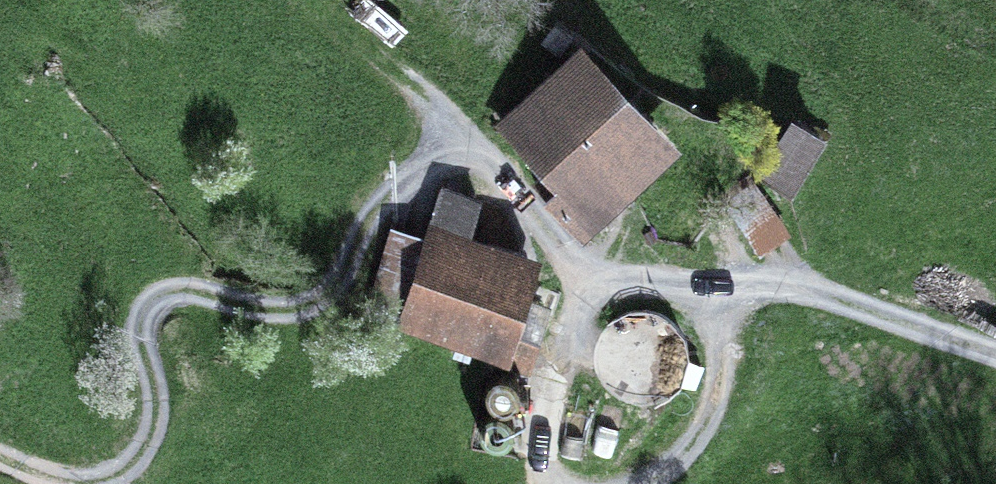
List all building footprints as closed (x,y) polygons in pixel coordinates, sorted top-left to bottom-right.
[(583,237),(614,208),(603,196),(660,142),(577,56),(503,127),(548,174),(564,190),(552,202),(550,203),(583,237)] [(834,132),(799,109),(755,175),(790,198),(834,132)] [(548,174),(536,186),(552,202),(564,190),(548,174)] [(725,202),(760,255),(789,236),(754,183),(725,202)] [(408,311),(404,324),(518,358),(536,300),(547,262),(472,239),(483,201),(445,189),(430,238),(408,311)] [(371,300),(408,311),(430,238),(394,227),(371,300)] [(515,367),(555,379),(576,312),(536,300),(518,358),(515,367)]
